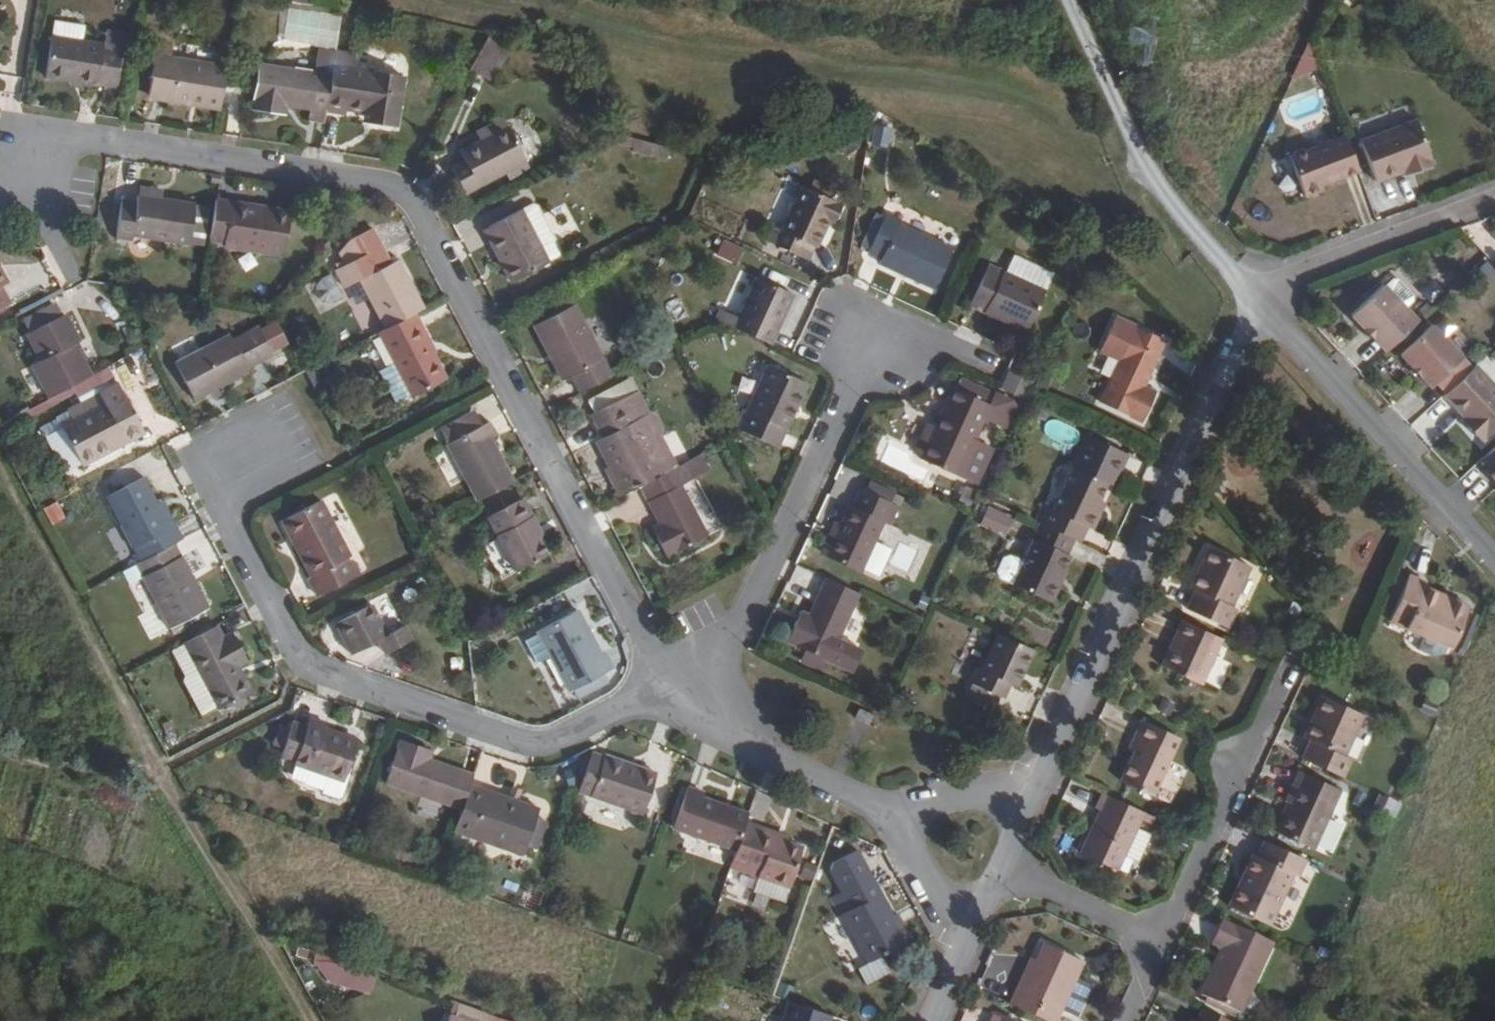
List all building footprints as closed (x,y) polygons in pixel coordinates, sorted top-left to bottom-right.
[(103,47),(53,40),(47,79),(98,86),(99,83),(117,85),(123,51),(108,49),(103,47)] [(501,55),(484,45),(466,76),(484,86),(501,55)] [(334,53),(335,50),(319,48),(315,73),(258,65),(252,110),(274,114),(274,108),(286,110),(309,113),(309,119),(324,121),(326,108),(334,53)] [(351,56),(334,53),(326,108),(363,114),(373,115),(371,125),(393,129),(401,79),(349,71),(351,56)] [(219,111),(225,68),(154,59),(148,99),(219,111)] [(363,124),(371,125),(373,115),(363,114),(363,124)] [(1410,166),(1411,170),(1431,163),(1415,117),(1359,137),(1373,178),(1401,169),(1410,166)] [(890,146),(893,128),(875,125),(872,144),(890,146)] [(515,169),(528,162),(510,127),(459,153),(464,162),(453,168),(465,195),(515,169)] [(1356,166),(1343,131),(1306,145),(1300,143),(1293,146),(1291,150),(1287,152),(1302,191),(1320,185),(1318,180),(1330,176),(1356,166)] [(637,141),(620,136),(619,137),(617,144),(634,148),(637,141)] [(660,147),(637,141),(634,148),(634,153),(657,160),(660,147)] [(667,149),(660,147),(657,160),(664,161),(667,149)] [(531,170),(528,162),(515,169),(518,177),(531,170)] [(1318,180),(1320,185),(1331,181),(1330,176),(1318,180)] [(837,205),(803,187),(783,232),(773,227),(765,242),(808,262),(814,247),(816,249),(837,205)] [(138,188),(137,196),(159,200),(160,192),(138,188)] [(159,200),(137,196),(135,204),(119,202),(114,237),(129,239),(129,235),(186,244),(192,206),(193,205),(159,200)] [(257,208),(215,202),(210,240),(224,242),(224,247),(283,256),(288,218),(257,213),(257,208)] [(192,206),(186,244),(199,245),(205,208),(192,206)] [(536,206),(522,213),(549,264),(563,257),(563,253),(539,206),(536,206)] [(1136,212),(1126,221),(1133,230),(1143,221),(1136,212)] [(522,213),(492,228),(505,254),(499,259),(512,284),(550,265),(549,264),(522,213)] [(902,221),(888,214),(869,251),(884,258),(882,264),(935,289),(954,251),(899,226),(902,221)] [(505,254),(492,228),(484,231),(499,259),(505,254)] [(415,315),(423,311),(396,261),(388,264),(379,248),(368,230),(345,244),(337,255),(344,266),(335,272),(342,290),(357,281),(385,331),(415,315)] [(716,255),(736,264),(743,248),(723,240),(716,255)] [(965,305),(972,309),(988,272),(981,269),(965,305)] [(988,272),(972,309),(1028,335),(1047,294),(989,269),(988,272)] [(315,282),(323,302),(340,295),(331,275),(315,282)] [(1350,310),(1384,347),(1416,316),(1382,280),(1350,310)] [(734,330),(771,347),(794,297),(757,281),(734,330)] [(552,317),(574,306),(568,296),(547,308),(552,317)] [(666,305),(675,322),(688,315),(679,298),(666,305)] [(567,379),(576,397),(612,379),(574,306),(552,317),(528,329),(543,357),(549,354),(563,381),(567,379)] [(385,331),(378,335),(394,364),(410,397),(412,398),(445,381),(432,354),(429,356),(423,348),(430,345),(415,315),(385,331)] [(35,365),(52,399),(74,387),(93,378),(76,345),(81,342),(67,316),(31,335),(44,360),(35,365)] [(1164,344),(1115,321),(1099,354),(1119,363),(1101,404),(1143,423),(1155,395),(1143,389),(1164,344)] [(1436,378),(1445,389),(1470,365),(1429,321),(1399,351),(1430,384),(1436,378)] [(267,323),(259,328),(272,353),(280,348),(267,323)] [(272,353),(259,328),(233,342),(229,335),(175,365),(194,401),(248,373),(246,367),(272,353)] [(429,356),(432,354),(434,352),(430,345),(423,348),(429,356)] [(557,385),(563,381),(549,354),(543,357),(557,385)] [(1443,392),(1464,413),(1470,420),(1467,422),(1481,437),(1494,425),(1494,383),(1474,361),(1470,365),(1445,389),(1443,392)] [(410,397),(394,364),(380,373),(397,405),(410,397)] [(808,387),(769,368),(749,415),(750,415),(742,433),(777,449),(785,432),(787,433),(808,387)] [(97,376),(103,388),(114,381),(108,370),(97,376)] [(1025,399),(1032,380),(1008,370),(1001,389),(1025,399)] [(93,378),(74,387),(80,399),(103,388),(97,376),(93,378)] [(936,428),(924,455),(922,459),(974,483),(992,447),(975,439),(985,419),(1001,426),(1012,401),(963,378),(958,389),(955,388),(936,428)] [(83,470),(127,447),(123,440),(141,429),(118,387),(101,396),(105,405),(73,422),(61,428),(65,436),(81,466),(83,470)] [(590,408),(595,417),(634,397),(635,396),(631,387),(590,408)] [(105,405),(101,396),(68,412),(73,422),(105,405)] [(595,444),(624,497),(642,487),(677,468),(661,438),(661,429),(656,420),(656,417),(648,414),(643,403),(638,405),(634,397),(595,417),(591,419),(601,441),(595,444)] [(1470,420),(1464,413),(1461,416),(1467,422),(1470,420)] [(474,415),(456,424),(463,438),(481,428),(474,415)] [(445,447),(475,504),(513,484),(491,441),(496,438),(488,424),(481,428),(463,438),(456,424),(440,433),(446,446),(445,447)] [(915,450),(924,455),(936,428),(927,424),(915,450)] [(123,440),(127,447),(145,437),(141,429),(123,440)] [(64,476),(81,466),(65,436),(53,452),(64,476)] [(1077,542),(1081,543),(1088,528),(1094,530),(1101,516),(1096,513),(1101,501),(1108,485),(1111,479),(1116,482),(1128,456),(1088,437),(1055,511),(1046,507),(1038,523),(1044,525),(1077,542)] [(1481,454),(1493,467),(1489,470),(1494,477),(1494,440),(1481,454)] [(694,482),(686,464),(677,468),(642,487),(665,534),(658,539),(668,558),(709,536),(684,488),(694,482)] [(1114,487),(1116,482),(1111,479),(1108,485),(1114,487)] [(142,564),(177,546),(170,534),(173,532),(161,507),(147,482),(109,502),(142,564)] [(869,483),(865,492),(887,502),(891,492),(869,483)] [(516,484),(480,505),(488,517),(524,496),(516,484)] [(887,502),(865,492),(861,491),(854,506),(852,506),(828,558),(862,574),(893,505),(887,502)] [(43,508),(50,525),(65,518),(58,501),(43,508)] [(1096,513),(1101,516),(1107,504),(1101,501),(1096,513)] [(322,503),(284,523),(313,576),(310,579),(318,595),(356,576),(347,560),(350,557),(322,503)] [(161,507),(173,532),(179,529),(166,504),(161,507)] [(522,504),(488,522),(515,574),(544,559),(531,534),(537,530),(522,504)] [(979,525),(1005,537),(1015,516),(988,504),(979,525)] [(1071,558),(1077,542),(1044,525),(1026,564),(1015,588),(1054,604),(1074,560),(1071,558)] [(170,534),(177,546),(186,542),(179,529),(173,532),(170,534)] [(1254,560),(1221,545),(1215,559),(1207,556),(1196,582),(1200,585),(1192,603),(1232,621),(1241,603),(1235,601),(1254,560)] [(142,564),(139,566),(172,630),(210,610),(177,546),(142,564)] [(1015,588),(1026,564),(1012,558),(1005,559),(999,573),(1002,580),(1015,588)] [(1471,591),(1457,585),(1456,590),(1442,583),(1443,579),(1427,572),(1429,567),(1413,561),(1393,608),(1454,634),(1471,591)] [(1456,590),(1457,585),(1443,579),(1442,583),(1456,590)] [(838,643),(861,595),(828,581),(809,620),(806,628),(797,624),(789,643),(852,674),(861,652),(838,643)] [(375,605),(337,624),(352,655),(380,641),(386,654),(414,641),(407,627),(391,635),(375,605)] [(539,634),(548,651),(558,672),(569,693),(612,670),(603,653),(599,656),(577,614),(539,634)] [(1227,633),(1187,615),(1167,659),(1207,678),(1227,633)] [(800,616),(797,624),(806,628),(809,620),(800,616)] [(219,629),(186,647),(201,675),(221,715),(248,701),(235,674),(242,671),(250,666),(235,638),(226,642),(219,629)] [(1025,671),(1034,651),(1000,635),(984,670),(979,669),(973,683),(1000,695),(1003,697),(1010,682),(1013,683),(1019,669),(1025,671)] [(185,646),(174,653),(188,682),(201,675),(186,647),(185,646)] [(558,672),(548,651),(536,658),(545,678),(558,672)] [(1018,685),(1025,671),(1019,669),(1013,683),(1018,685)] [(235,674),(248,701),(255,698),(242,671),(235,674)] [(201,675),(188,682),(187,688),(200,713),(198,714),(203,724),(207,724),(221,715),(201,675)] [(1000,695),(973,683),(967,695),(994,707),(1000,695)] [(1304,751),(1346,771),(1354,753),(1345,749),(1364,708),(1324,690),(1312,715),(1320,719),(1312,734),(1304,751)] [(861,710),(856,720),(871,726),(875,718),(861,710)] [(1306,730),(1312,734),(1320,719),(1312,715),(1306,730)] [(1146,734),(1139,748),(1125,777),(1158,791),(1184,734),(1146,717),(1140,731),(1146,734)] [(314,764),(347,776),(358,742),(326,731),(327,726),(311,720),(295,767),(311,772),(314,764)] [(1132,744),(1139,748),(1146,734),(1140,731),(1132,744)] [(471,787),(474,777),(428,761),(419,757),(422,748),(401,741),(387,786),(463,811),(471,787)] [(419,757),(428,761),(431,751),(422,748),(419,757)] [(593,755),(580,792),(643,814),(657,775),(624,762),(605,756),(604,759),(593,755)] [(344,784),(347,776),(314,764),(311,772),(344,784)] [(1340,783),(1303,765),(1297,779),(1294,777),(1286,794),(1289,796),(1276,825),(1313,843),(1340,783)] [(463,811),(455,833),(523,857),(527,846),(537,818),(540,810),(517,803),(510,800),(471,787),(463,811)] [(513,789),(510,800),(517,803),(521,792),(513,789)] [(1148,808),(1107,789),(1100,804),(1104,806),(1085,849),(1121,866),(1128,850),(1141,822),(1148,808)] [(747,824),(750,815),(703,799),(704,795),(688,790),(676,829),(738,850),(747,824)] [(537,818),(527,846),(537,850),(547,822),(537,818)] [(1141,822),(1128,850),(1142,856),(1154,828),(1141,822)] [(763,829),(747,824),(738,850),(734,862),(760,871),(759,876),(790,887),(803,848),(762,834),(763,829)] [(1305,854),(1266,835),(1258,851),(1253,848),(1229,900),(1269,919),(1293,867),(1297,869),(1305,854)] [(785,902),(790,887),(759,876),(754,890),(785,902)] [(872,964),(887,955),(909,944),(874,879),(844,895),(854,912),(846,917),(872,964)] [(1236,1008),(1269,938),(1222,914),(1211,938),(1222,943),(1226,945),(1223,954),(1219,952),(1200,991),(1236,1008)] [(1013,1002),(1055,1020),(1057,1020),(1063,1008),(1077,976),(1085,959),(1047,942),(1039,960),(1032,976),(1026,974),(1013,1002)] [(362,963),(331,952),(329,983),(357,987),(362,963)] [(894,971),(887,955),(872,964),(863,968),(871,984),(894,971)] [(1034,957),(1026,974),(1032,976),(1039,960),(1034,957)] [(1077,976),(1063,1008),(1074,1013),(1089,982),(1077,976)] [(834,1018),(795,1004),(789,1020),(833,1020),(834,1018)] [(1201,1005),(1196,1017),(1189,1014),(1186,1020),(1231,1020),(1232,1020),(1201,1005)] [(999,1011),(994,1020),(1021,1020),(999,1011)] [(455,1012),(452,1020),(481,1020),(455,1012)]
